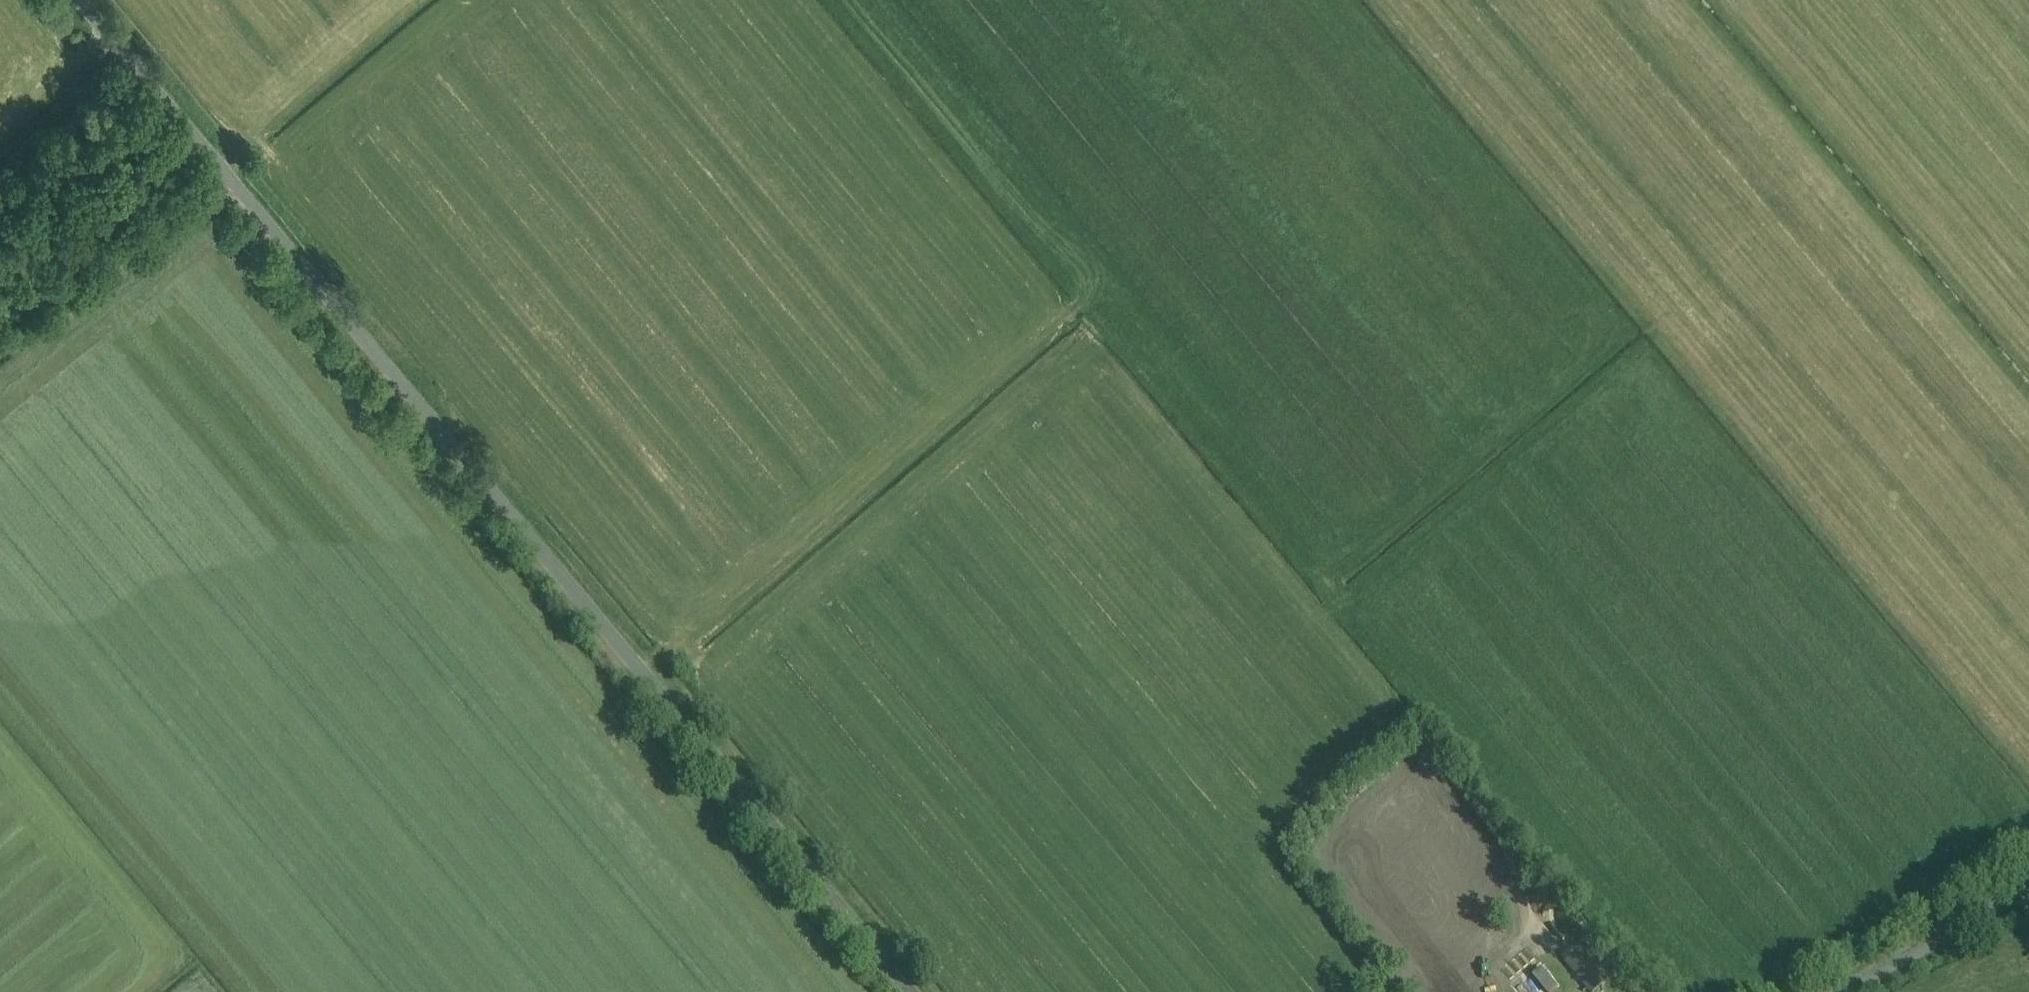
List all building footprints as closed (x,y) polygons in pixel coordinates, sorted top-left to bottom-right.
[(1605,986),(1579,953),(1566,963),(1589,991),(1597,991),(1605,986)] [(1541,969),(1532,977),(1545,991),(1553,991),(1557,989),(1541,969)]
